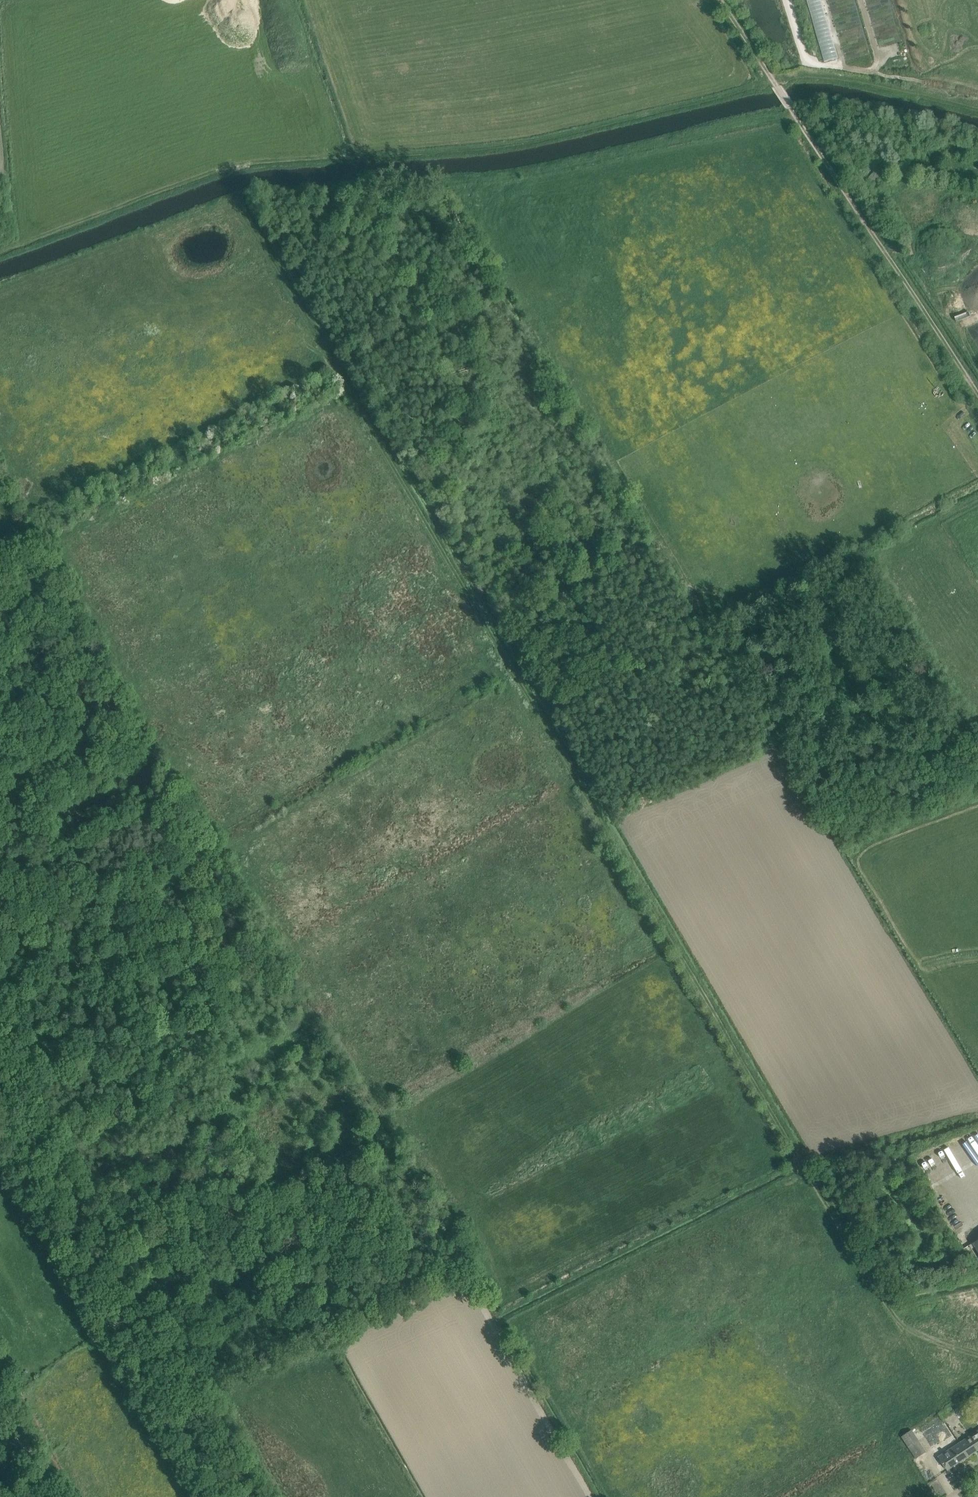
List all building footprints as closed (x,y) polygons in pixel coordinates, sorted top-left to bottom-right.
[(812,20),(823,60),(836,57),(825,17),(812,20)] [(960,1139),(974,1168),(977,1167),(977,1162),(966,1136),(960,1139)] [(929,1157),(922,1159),(928,1176),(935,1173),(929,1157)] [(901,1436),(916,1458),(926,1452),(918,1440),(911,1430),(901,1436)] [(959,1443),(968,1457),(977,1450),(977,1431),(959,1443)] [(968,1457),(959,1443),(938,1457),(942,1462),(947,1470),(968,1457)]
